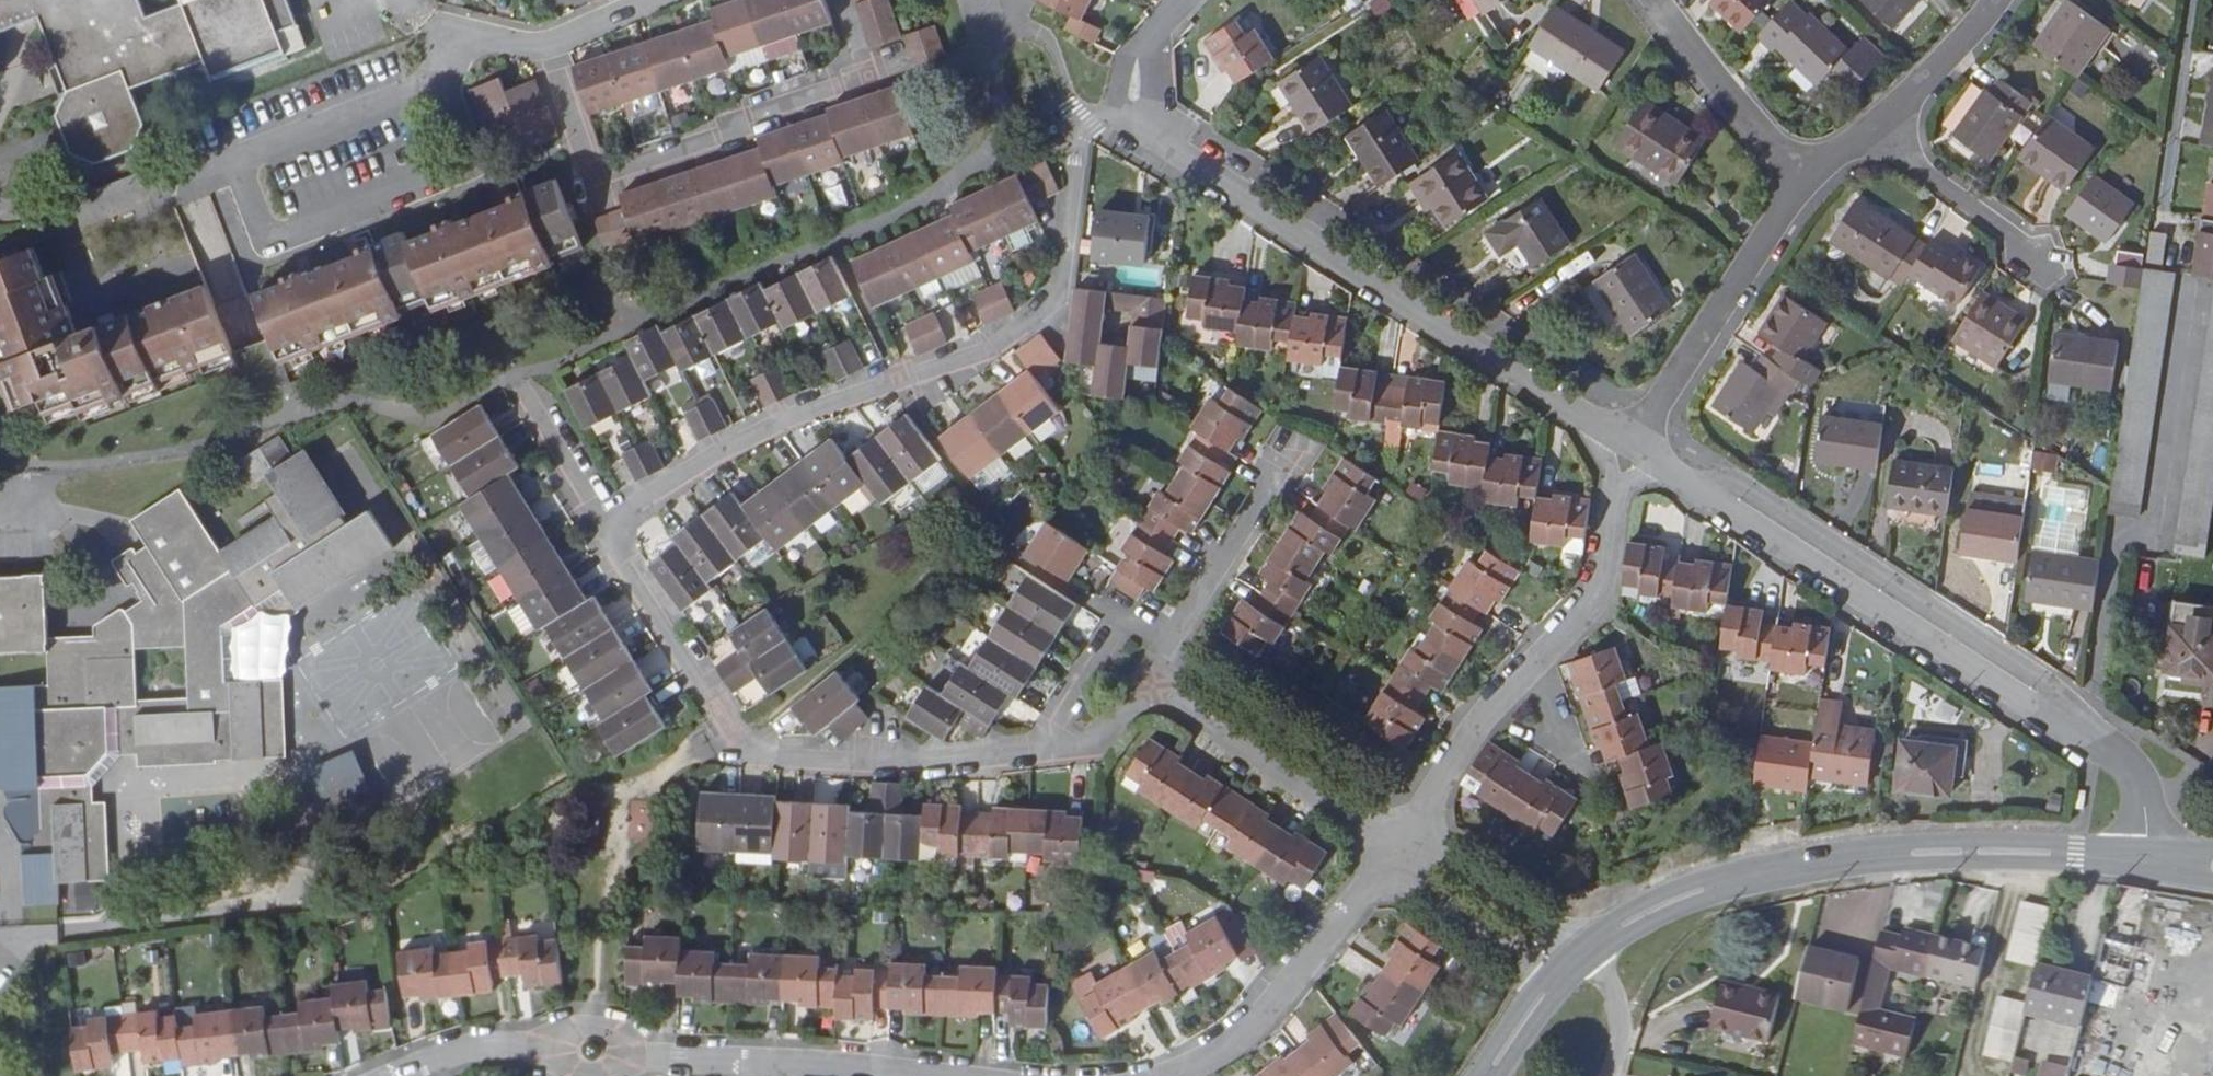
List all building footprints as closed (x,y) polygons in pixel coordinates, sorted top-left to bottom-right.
[(34,20),(38,18),(67,95),(56,117),(61,132),(70,154),(97,167),(135,151),(144,127),(131,90),(204,63),(214,88),(289,61),(279,33),(297,26),(287,0),(0,0),(0,33),(34,20)] [(746,0),(740,0),(723,6),(725,12),(714,17),(714,19),(717,26),(727,57),(762,46),(746,0)] [(762,46),(797,34),(786,0),(746,0),(762,46)] [(825,0),(786,0),(797,34),(832,23),(825,0)] [(868,48),(900,38),(888,0),(862,0),(854,3),(868,48)] [(1070,16),(1063,31),(1092,44),(1100,29),(1081,20),(1090,0),(1037,0),(1070,16)] [(1346,12),(1361,4),(1359,0),(1340,0),(1346,12)] [(1365,2),(1381,24),(1397,12),(1388,0),(1368,0),(1365,2)] [(1485,15),(1509,0),(1476,0),(1485,15)] [(1759,37),(1784,10),(1774,0),(1716,0),(1713,3),(1743,31),(1748,27),(1759,37)] [(1893,28),(1919,0),(1863,0),(1893,28)] [(2070,0),(2035,46),(2077,77),(2111,30),(2070,0)] [(1784,10),(1759,37),(1775,52),(1779,49),(1819,86),(1834,68),(1856,89),(1885,58),(1863,38),(1850,52),(1810,15),(1808,18),(1791,2),(1784,10)] [(723,6),(711,9),(714,17),(725,12),(723,6)] [(1624,53),(1556,7),(1531,46),(1599,91),(1624,53)] [(714,19),(704,23),(706,29),(717,26),(714,19)] [(704,23),(678,31),(695,80),(731,68),(727,57),(717,26),(706,29),(704,23)] [(1232,67),(1242,80),(1273,60),(1253,29),(1242,36),(1233,23),(1203,41),(1222,73),(1232,67)] [(941,41),(936,27),(905,36),(910,51),(941,41)] [(695,80),(678,31),(654,40),(656,46),(646,49),(660,91),(695,80)] [(654,40),(643,43),(646,49),(656,46),(654,40)] [(946,56),(941,41),(910,51),(915,66),(946,56)] [(646,49),(643,43),(632,47),(634,53),(646,49)] [(632,47),(608,55),(625,103),(660,91),(646,49),(634,53),(632,47)] [(608,55),(574,66),(573,67),(589,115),(625,103),(608,55)] [(1298,99),(1318,131),(1354,108),(1320,56),(1280,81),(1293,102),(1298,99)] [(2202,146),(2212,148),(2212,71),(2202,146)] [(476,106),(505,92),(500,78),(470,91),(476,106)] [(535,79),(505,92),(511,107),(541,94),(535,79)] [(1991,160),(2033,104),(2001,80),(1991,93),(1987,90),(1954,134),(1991,160)] [(879,146),(915,135),(899,86),(863,98),(866,105),(879,146)] [(511,107),(505,92),(476,106),(481,119),(511,107)] [(541,94),(511,107),(516,121),(547,108),(541,94)] [(866,105),(863,98),(852,101),(855,109),(866,105)] [(1293,102),(1313,134),(1318,131),(1298,99),(1293,102)] [(852,101),(827,109),(829,114),(844,158),(879,146),(866,105),(855,109),(852,101)] [(1646,102),(1618,143),(1679,184),(1706,144),(1672,122),(1673,120),(1646,102)] [(516,121),(511,107),(481,119),(487,133),(516,121)] [(547,108),(516,121),(522,135),(553,122),(547,108)] [(1367,169),(1379,189),(1420,163),(1388,111),(1349,136),(1369,168),(1367,169)] [(829,114),(793,125),(810,175),(846,164),(844,158),(829,114)] [(2054,120),(2030,153),(2056,172),(2052,179),(2067,190),(2096,150),(2054,120)] [(522,135),(516,121),(487,133),(493,147),(523,136),(522,135)] [(522,135),(523,136),(529,149),(559,137),(553,122),(522,135)] [(793,125),(759,137),(763,148),(775,186),(810,175),(793,125)] [(763,148),(726,160),(742,208),(778,196),(775,186),(763,148)] [(2056,172),(2030,153),(2026,159),(2052,179),(2056,172)] [(1459,154),(1418,180),(1447,226),(1489,200),(1459,154)] [(726,160),(701,168),(691,171),(707,219),(742,208),(726,160)] [(1033,169),(1046,198),(1061,192),(1048,163),(1033,169)] [(1032,204),(1046,198),(1033,169),(985,190),(1006,237),(1039,222),(1032,204)] [(707,219),(691,171),(656,183),(671,231),(707,219)] [(2096,177),(2068,215),(2109,244),(2136,206),(2096,177)] [(283,369),(295,364),(312,358),(327,352),(343,346),(373,334),(389,329),(403,323),(401,319),(433,307),(437,318),(451,312),(466,307),(482,301),(499,294),(528,283),(544,277),(559,271),(555,261),(583,250),(572,224),(565,204),(556,180),(512,197),(515,205),(455,226),(452,218),(437,224),(440,232),(410,243),(405,229),(359,247),(363,255),(302,277),(299,271),(284,277),(286,282),(254,293),(271,339),(283,369)] [(671,231),(656,183),(633,190),(635,197),(622,200),(625,209),(610,213),(621,245),(635,241),(636,243),(671,231)] [(2212,218),(2212,186),(2210,186),(2204,217),(2212,218)] [(635,197),(633,190),(620,195),(622,200),(635,197)] [(950,206),(955,215),(971,253),(1006,237),(985,190),(950,206)] [(1502,256),(1509,251),(1520,244),(1535,267),(1572,244),(1542,197),(1488,231),(1502,256)] [(579,221),(572,201),(565,204),(572,224),(579,221)] [(1910,275),(1929,246),(1885,219),(1884,221),(1855,203),(1831,240),(1903,286),(1910,275)] [(1151,218),(1098,212),(1093,258),(1146,264),(1151,218)] [(621,245),(610,213),(596,218),(606,250),(621,245)] [(955,215),(920,230),(942,277),(976,261),(971,253),(955,215)] [(2203,222),(2195,272),(2212,275),(2212,223),(2203,222)] [(920,230),(886,246),(907,292),(942,277),(920,230)] [(2146,262),(2162,265),(2167,234),(2150,232),(2146,262)] [(1946,251),(1931,242),(1929,246),(1910,275),(1959,305),(1983,268),(1950,247),(1946,251)] [(1520,244),(1509,251),(1530,270),(1535,267),(1520,244)] [(907,292),(886,246),(852,261),(874,308),(907,292)] [(13,247),(0,252),(0,259),(15,253),(13,247)] [(50,273),(40,277),(29,248),(15,253),(0,259),(0,356),(8,376),(14,391),(20,407),(45,398),(52,413),(83,401),(86,408),(117,397),(130,392),(158,381),(187,370),(205,363),(230,354),(203,285),(112,319),(98,325),(85,330),(74,334),(68,319),(62,305),(50,273)] [(801,273),(820,313),(854,297),(834,256),(801,273)] [(1636,256),(1595,280),(1631,336),(1672,310),(1636,256)] [(955,286),(979,276),(974,263),(950,273),(955,286)] [(2112,266),(2109,284),(2141,288),(2144,270),(2112,266)] [(73,300),(61,269),(50,273),(62,305),(73,300)] [(2112,487),(2110,497),(2142,502),(2176,273),(2144,270),(2141,288),(2112,487)] [(783,323),(786,330),(820,313),(801,273),(766,290),(783,323)] [(1242,332),(1245,307),(1247,296),(1229,293),(1230,280),(1196,274),(1190,314),(1206,315),(1204,327),(1242,332)] [(528,283),(530,290),(547,283),(544,277),(528,283)] [(988,290),(1002,318),(1016,312),(1003,282),(988,290)] [(763,283),(730,300),(750,339),(783,323),(766,290),(763,283)] [(975,296),(987,325),(1002,318),(988,290),(975,296)] [(1163,345),(1168,301),(1076,290),(1074,306),(1104,310),(1133,313),(1130,349),(1101,345),(1102,331),(1072,327),(1067,365),(1159,376),(1163,345)] [(2029,321),(1984,292),(1953,341),(1997,369),(2029,321)] [(263,342),(271,339),(254,293),(246,296),(263,342)] [(482,301),(485,307),(501,301),(499,294),(482,301)] [(1773,361),(1802,380),(1808,384),(1817,370),(1804,361),(1828,323),(1785,296),(1762,334),(1782,347),(1773,361)] [(1294,343),(1296,324),(1299,304),(1261,297),(1259,310),(1245,307),(1242,332),(1240,345),(1274,350),(1276,341),(1294,343)] [(730,300),(696,316),(716,356),(750,339),(730,300)] [(2177,542),(2174,556),(2206,563),(2212,515),(2212,300),(2177,542)] [(1104,310),(1074,306),(1072,327),(1102,331),(1104,310)] [(451,312),(453,319),(468,313),(466,307),(451,312)] [(95,319),(98,325),(112,319),(110,313),(95,319)] [(935,313),(920,320),(933,349),(948,343),(935,313)] [(1345,358),(1350,319),(1314,314),(1313,326),(1296,324),(1294,343),(1291,360),(1326,365),(1327,355),(1345,358)] [(80,319),(78,315),(68,319),(74,334),(85,330),(80,319)] [(696,316),(663,333),(680,365),(683,372),(716,356),(696,316)] [(906,326),(919,356),(933,349),(920,320),(906,326)] [(680,365),(663,333),(660,325),(627,341),(634,356),(647,382),(680,365)] [(373,334),(376,342),(392,336),(389,329),(373,334)] [(1049,371),(1062,361),(1042,334),(1029,343),(1049,371)] [(2120,345),(2057,334),(2049,382),(2112,391),(2120,345)] [(837,348),(851,376),(866,369),(852,341),(837,348)] [(1036,380),(1049,371),(1029,343),(1016,352),(1030,372),(1001,394),(1031,435),(1061,412),(1036,380)] [(327,352),(330,359),(346,353),(343,346),(327,352)] [(824,355),(837,383),(851,376),(837,348),(824,355)] [(233,362),(230,354),(205,363),(209,371),(233,362)] [(647,382),(634,356),(600,373),(620,413),(654,396),(647,382)] [(1773,361),(1764,356),(1754,369),(1744,362),(1714,407),(1754,433),(1782,388),(1792,394),(1802,380),(1773,361)] [(295,364),(297,371),(314,364),(312,358),(295,364)] [(1004,383),(1024,371),(1016,359),(996,371),(1004,383)] [(768,373),(781,401),(795,394),(782,367),(768,373)] [(1389,424),(1394,387),(1377,384),(1379,373),(1343,367),(1338,406),(1355,408),(1354,419),(1389,424)] [(190,378),(187,370),(158,381),(161,389),(190,378)] [(620,413),(600,373),(566,390),(586,429),(620,413)] [(752,381),(766,409),(781,401),(768,373),(752,381)] [(14,391),(8,376),(1,379),(7,394),(14,391)] [(1443,421),(1449,383),(1412,378),(1409,389),(1394,387),(1389,424),(1423,429),(1425,419),(1443,421)] [(161,389),(158,381),(130,392),(133,400),(161,389)] [(1245,439),(1264,409),(1234,390),(1231,389),(1221,404),(1212,399),(1194,427),(1200,432),(1226,448),(1236,434),(1245,439)] [(1002,457),(1031,435),(1001,394),(971,416),(1002,457)] [(119,405),(117,397),(86,408),(89,416),(119,405)] [(701,407),(716,435),(730,428),(716,400),(701,407)] [(55,420),(86,408),(83,401),(52,413),(55,420)] [(683,407),(686,413),(701,407),(698,401),(683,407)] [(453,467),(501,436),(482,405),(433,436),(453,467)] [(686,413),(701,443),(716,435),(701,407),(686,413)] [(913,484),(944,461),(909,415),(879,438),(913,484)] [(1002,457),(971,416),(941,438),(971,478),(1002,457)] [(1817,460),(1878,470),(1884,427),(1824,417),(1817,460)] [(1181,483),(1214,504),(1234,473),(1224,466),(1233,452),(1226,448),(1200,432),(1180,463),(1190,469),(1181,483)] [(1487,489),(1491,464),(1492,453),(1477,450),(1478,438),(1441,433),(1435,473),(1451,475),(1451,485),(1487,489)] [(473,498),(510,475),(521,468),(501,436),(453,467),(473,498)] [(40,789),(41,830),(29,838),(30,854),(22,855),(24,903),(60,902),(60,883),(108,881),(104,803),(94,804),(94,785),(122,757),(138,756),(138,766),(285,758),(282,680),(237,682),(235,633),(262,615),(274,632),(304,612),(301,609),(396,548),(373,513),(352,526),(347,518),(351,515),(309,452),(297,459),(284,438),(247,463),(261,484),(273,477),(285,495),(272,502),(283,518),(225,555),(182,489),(132,521),(148,546),(137,553),(134,548),(112,562),(130,588),(135,585),(140,582),(145,590),(140,593),(138,595),(143,602),(147,608),(129,619),(125,613),(122,607),(93,625),(94,635),(66,636),(66,646),(48,647),(48,637),(46,575),(0,576),(0,655),(47,653),(48,686),(0,689),(0,790),(40,789)] [(868,485),(883,505),(913,484),(879,438),(849,459),(868,485)] [(834,439),(804,462),(838,508),(868,485),(849,459),(834,439)] [(653,440),(637,448),(652,476),(667,468),(653,440)] [(624,455),(637,484),(652,476),(637,448),(624,455)] [(2052,474),(2057,457),(2037,451),(2032,468),(2052,474)] [(1539,500),(1540,494),(1545,460),(1508,455),(1506,467),(1491,464),(1487,489),(1485,503),(1521,508),(1522,497),(1539,500)] [(1381,480),(1345,458),(1327,486),(1337,494),(1327,509),(1353,526),(1359,530),(1379,498),(1370,493),(1381,480)] [(1889,507),(1948,517),(1955,471),(1896,461),(1889,507)] [(804,462),(774,484),(808,529),(838,508),(804,462)] [(480,538),(530,507),(510,475),(473,498),(460,506),(480,538)] [(1143,521),(1174,541),(1184,528),(1194,534),(1214,504),(1181,483),(1171,498),(1161,492),(1143,521)] [(808,529),(774,484),(744,505),(769,539),(778,551),(808,529)] [(1589,527),(1594,489),(1558,484),(1556,496),(1540,494),(1539,500),(1535,530),(1571,535),(1572,525),(1589,527)] [(744,505),(735,492),(705,515),(739,561),(769,539),(744,505)] [(1973,497),(1970,509),(2002,515),(2005,502),(1973,497)] [(2005,502),(2002,515),(2028,519),(2030,505),(2005,502)] [(1327,509),(1320,504),(1310,519),(1301,514),(1282,543),(1314,564),(1324,550),(1333,556),(1353,526),(1327,509)] [(500,568),(549,538),(530,507),(480,538),(500,568)] [(1962,553),(2021,563),(2028,519),(2002,515),(1970,509),(1968,509),(1962,553)] [(739,561),(705,515),(675,537),(680,544),(710,583),(739,561)] [(1124,572),(1150,588),(1157,593),(1177,561),(1166,554),(1174,541),(1143,521),(1124,550),(1134,557),(1124,572)] [(1048,522),(1027,554),(1070,582),(1091,550),(1048,522)] [(1588,538),(1589,527),(1572,525),(1571,535),(1588,538)] [(520,601),(569,570),(549,538),(500,568),(520,601)] [(477,540),(468,546),(485,572),(494,566),(477,540)] [(1314,564),(1282,543),(1263,573),(1271,580),(1263,594),(1295,615),(1316,582),(1306,576),(1314,564)] [(1676,601),(1680,572),(1682,564),(1666,561),(1667,549),(1631,543),(1626,582),(1644,585),(1642,596),(1676,601)] [(680,544),(650,567),(684,612),(715,591),(710,583),(680,544)] [(1451,590),(1485,611),(1494,597),(1502,603),(1523,572),(1489,550),(1480,564),(1472,559),(1451,590)] [(2027,599),(2094,610),(2101,562),(2035,552),(2027,599)] [(1730,605),(1736,566),(1699,561),(1697,574),(1680,572),(1676,601),(1675,608),(1711,614),(1713,601),(1730,605)] [(547,628),(589,602),(569,570),(520,601),(540,632),(547,628)] [(1123,571),(1113,585),(1142,603),(1150,588),(1124,572),(1123,571)] [(1031,574),(1011,606),(1059,636),(1079,605),(1031,574)] [(140,582),(135,585),(140,593),(145,590),(140,582)] [(1443,625),(1433,640),(1466,661),(1485,630),(1476,625),(1485,611),(1451,590),(1433,618),(1443,625)] [(1244,603),(1224,632),(1257,653),(1266,639),(1276,645),(1295,615),(1263,594),(1253,608),(1244,603)] [(567,659),(616,629),(596,597),(589,602),(547,628),(567,659)] [(147,608),(143,602),(125,613),(129,619),(147,608)] [(1059,636),(1011,606),(991,637),(1039,668),(1059,636)] [(1775,664),(1779,634),(1781,627),(1764,624),(1765,613),(1730,606),(1725,645),(1742,648),(1741,659),(1775,664)] [(743,652),(718,668),(727,681),(789,640),(770,609),(742,627),(732,634),(743,652)] [(2176,614),(2164,687),(2212,694),(2212,619),(2176,614)] [(1775,664),(1774,671),(1810,677),(1811,666),(1826,668),(1832,629),(1798,624),(1796,636),(1779,634),(1775,664)] [(587,691),(635,660),(616,629),(567,659),(587,691)] [(66,636),(48,637),(48,647),(66,646),(66,636)] [(1039,668),(991,637),(971,668),(1012,695),(1019,698),(1039,668)] [(789,640),(727,681),(736,696),(761,679),(772,696),(810,671),(789,640)] [(1415,647),(1394,679),(1427,700),(1438,684),(1447,690),(1466,661),(1433,640),(1425,653),(1415,647)] [(1618,649),(1592,657),(1584,659),(1590,677),(1577,680),(1588,714),(1625,701),(1621,687),(1630,684),(1618,649)] [(606,723),(648,697),(655,693),(635,660),(587,691),(606,723)] [(971,668),(964,663),(944,695),(992,725),(1012,695),(971,668)] [(861,702),(839,672),(793,708),(804,721),(817,737),(832,725),(857,705),(861,702)] [(1385,715),(1376,730),(1408,750),(1428,719),(1419,712),(1427,700),(1394,679),(1375,709),(1385,715)] [(944,695),(929,686),(909,718),(932,732),(946,741),(957,723),(983,739),(992,725),(944,695)] [(599,727),(618,758),(667,727),(648,697),(606,723),(599,727)] [(1822,699),(1809,778),(1865,787),(1874,735),(1838,729),(1842,703),(1822,699)] [(1629,716),(1625,701),(1588,714),(1601,749),(1601,751),(1615,745),(1619,760),(1631,756),(1652,749),(1640,713),(1629,716)] [(870,722),(857,705),(832,725),(846,742),(870,722)] [(1169,809),(1190,779),(1176,769),(1184,759),(1152,739),(1130,772),(1144,782),(1139,791),(1169,809)] [(1957,747),(1905,740),(1900,789),(1951,795),(1957,747)] [(1478,794),(1508,813),(1530,781),(1517,772),(1522,764),(1521,764),(1491,743),(1471,774),(1485,783),(1478,794)] [(1665,744),(1652,749),(1631,756),(1637,773),(1623,777),(1635,810),(1672,797),(1668,780),(1678,778),(1665,744)] [(321,805),(365,789),(352,752),(307,768),(321,805)] [(1219,830),(1240,796),(1210,777),(1204,787),(1190,779),(1169,809),(1199,828),(1206,821),(1219,830)] [(1530,781),(1508,813),(1538,833),(1545,822),(1559,831),(1580,801),(1549,780),(1548,780),(1542,789),(1530,781)] [(887,860),(890,784),(875,783),(873,814),(851,813),(849,858),(887,860)] [(905,815),(906,785),(890,784),(887,860),(924,862),(925,844),(926,816),(905,815)] [(701,850),(739,852),(741,795),(704,793),(701,850)] [(741,795),(739,852),(776,854),(778,803),(779,797),(741,795)] [(1258,867),(1278,835),(1266,827),(1272,817),(1240,796),(1219,830),(1231,838),(1225,846),(1258,867)] [(813,862),(816,805),(778,803),(776,854),(776,860),(813,862)] [(849,864),(849,858),(851,813),(851,807),(816,805),(813,862),(849,864)] [(963,807),(927,805),(926,816),(925,844),(943,845),(942,856),(978,858),(979,819),(962,818),(963,807)] [(979,819),(980,808),(963,807),(962,818),(979,819)] [(997,809),(980,808),(979,819),(996,820),(997,809)] [(1031,849),(1033,811),(997,809),(996,820),(979,819),(978,858),(1012,860),(1013,848),(1031,849)] [(1068,813),(1033,811),(1031,849),(1050,850),(1049,861),(1082,863),(1085,825),(1068,824),(1068,813)] [(1291,843),(1278,835),(1258,867),(1288,886),(1293,878),(1306,887),(1329,854),(1297,833),(1291,843)] [(943,845),(925,844),(924,862),(942,862),(942,856),(943,845)] [(2146,892),(2113,886),(2089,981),(2088,983),(2122,991),(2146,892)] [(2033,967),(2047,911),(2016,903),(2001,959),(2033,967)] [(1178,954),(1197,987),(1227,970),(1223,961),(1239,953),(1218,917),(1189,934),(1194,945),(1178,954)] [(1391,976),(1425,998),(1444,967),(1436,963),(1446,948),(1411,925),(1391,957),(1400,962),(1391,976)] [(1924,977),(1934,938),(1897,930),(1895,935),(1893,943),(1875,938),(1848,1047),(1904,1061),(1914,1018),(1877,1009),(1887,968),(1924,977)] [(1895,935),(1877,930),(1875,938),(1893,943),(1895,935)] [(1156,951),(1162,962),(1178,954),(1166,932),(1154,938),(1152,944),(1156,951)] [(527,989),(564,984),(559,944),(542,945),(541,936),(505,940),(510,977),(525,976),(527,989)] [(647,948),(629,946),(628,986),(661,988),(663,977),(681,978),(682,952),(683,939),(648,938),(647,948)] [(454,958),(459,997),(494,993),(492,980),(510,977),(505,940),(468,945),(469,956),(454,958)] [(423,1002),(459,997),(454,958),(437,959),(435,949),(401,953),(405,990),(422,988),(423,1002)] [(1126,969),(1146,1004),(1161,996),(1166,1005),(1197,987),(1178,954),(1162,962),(1156,951),(1126,969)] [(1852,964),(1801,951),(1788,1001),(1841,1015),(1852,964)] [(717,953),(682,952),(681,978),(680,991),(696,992),(696,1003),(732,1004),(734,967),(717,965),(717,953)] [(752,967),(734,967),(732,1004),(768,1006),(769,995),(786,996),(787,957),(753,956),(752,967)] [(787,957),(786,996),(802,996),(802,1007),(838,1010),(839,983),(839,971),(819,969),(819,958),(787,957)] [(908,1015),(944,1016),(945,977),(926,977),(926,966),(893,964),(893,972),(892,1003),(908,1003),(908,1015)] [(945,977),(944,1016),(980,1018),(980,1007),(997,1008),(998,977),(999,969),(964,967),(964,978),(945,977)] [(2088,983),(2089,981),(2033,967),(2023,1005),(2021,1014),(2076,1028),(2078,1020),(2088,983)] [(1131,1012),(1146,1004),(1126,969),(1080,995),(1104,1039),(1136,1021),(1131,1012)] [(838,1010),(837,1019),(872,1020),(873,1011),(892,1011),(892,1003),(893,972),(858,970),(857,983),(839,983),(838,1010)] [(1404,1029),(1425,998),(1391,976),(1384,987),(1374,981),(1353,1014),(1387,1036),(1395,1023),(1404,1029)] [(997,1008),(997,1016),(1015,1017),(1014,1027),(1049,1029),(1051,990),(1032,990),(1032,979),(998,977),(997,1008)] [(357,1033),(391,1030),(386,990),(369,993),(367,982),(334,987),(335,999),(338,1024),(356,1021),(357,1033)] [(1760,1040),(1775,994),(1751,986),(1748,993),(1715,983),(1703,1024),(1760,1040)] [(1978,1055),(2009,1063),(2021,1014),(2023,1005),(1992,997),(1978,1055)] [(284,1016),(289,1056),(321,1052),(319,1039),(340,1036),(338,1024),(335,999),(297,1003),(299,1014),(284,1016)] [(230,1012),(235,1050),(250,1048),(252,1060),(289,1056),(284,1016),(267,1018),(266,1008),(230,1012)] [(179,1029),(183,1060),(184,1069),(217,1065),(216,1052),(235,1050),(230,1012),(193,1016),(194,1027),(179,1029)] [(158,1013),(124,1017),(129,1054),(143,1052),(145,1064),(183,1060),(179,1029),(178,1020),(160,1022),(158,1013)] [(1321,1075),(1341,1075),(1356,1063),(1351,1055),(1364,1046),(1339,1014),(1312,1035),(1320,1046),(1305,1056),(1321,1075)] [(87,1031),(72,1033),(78,1073),(111,1069),(110,1056),(129,1054),(124,1017),(86,1022),(87,1031)] [(1305,1056),(1291,1067),(1283,1058),(1259,1075),(1321,1075),(1305,1056)] [(2066,1067),(2046,1062),(2042,1075),(2064,1075),(2066,1067)]
